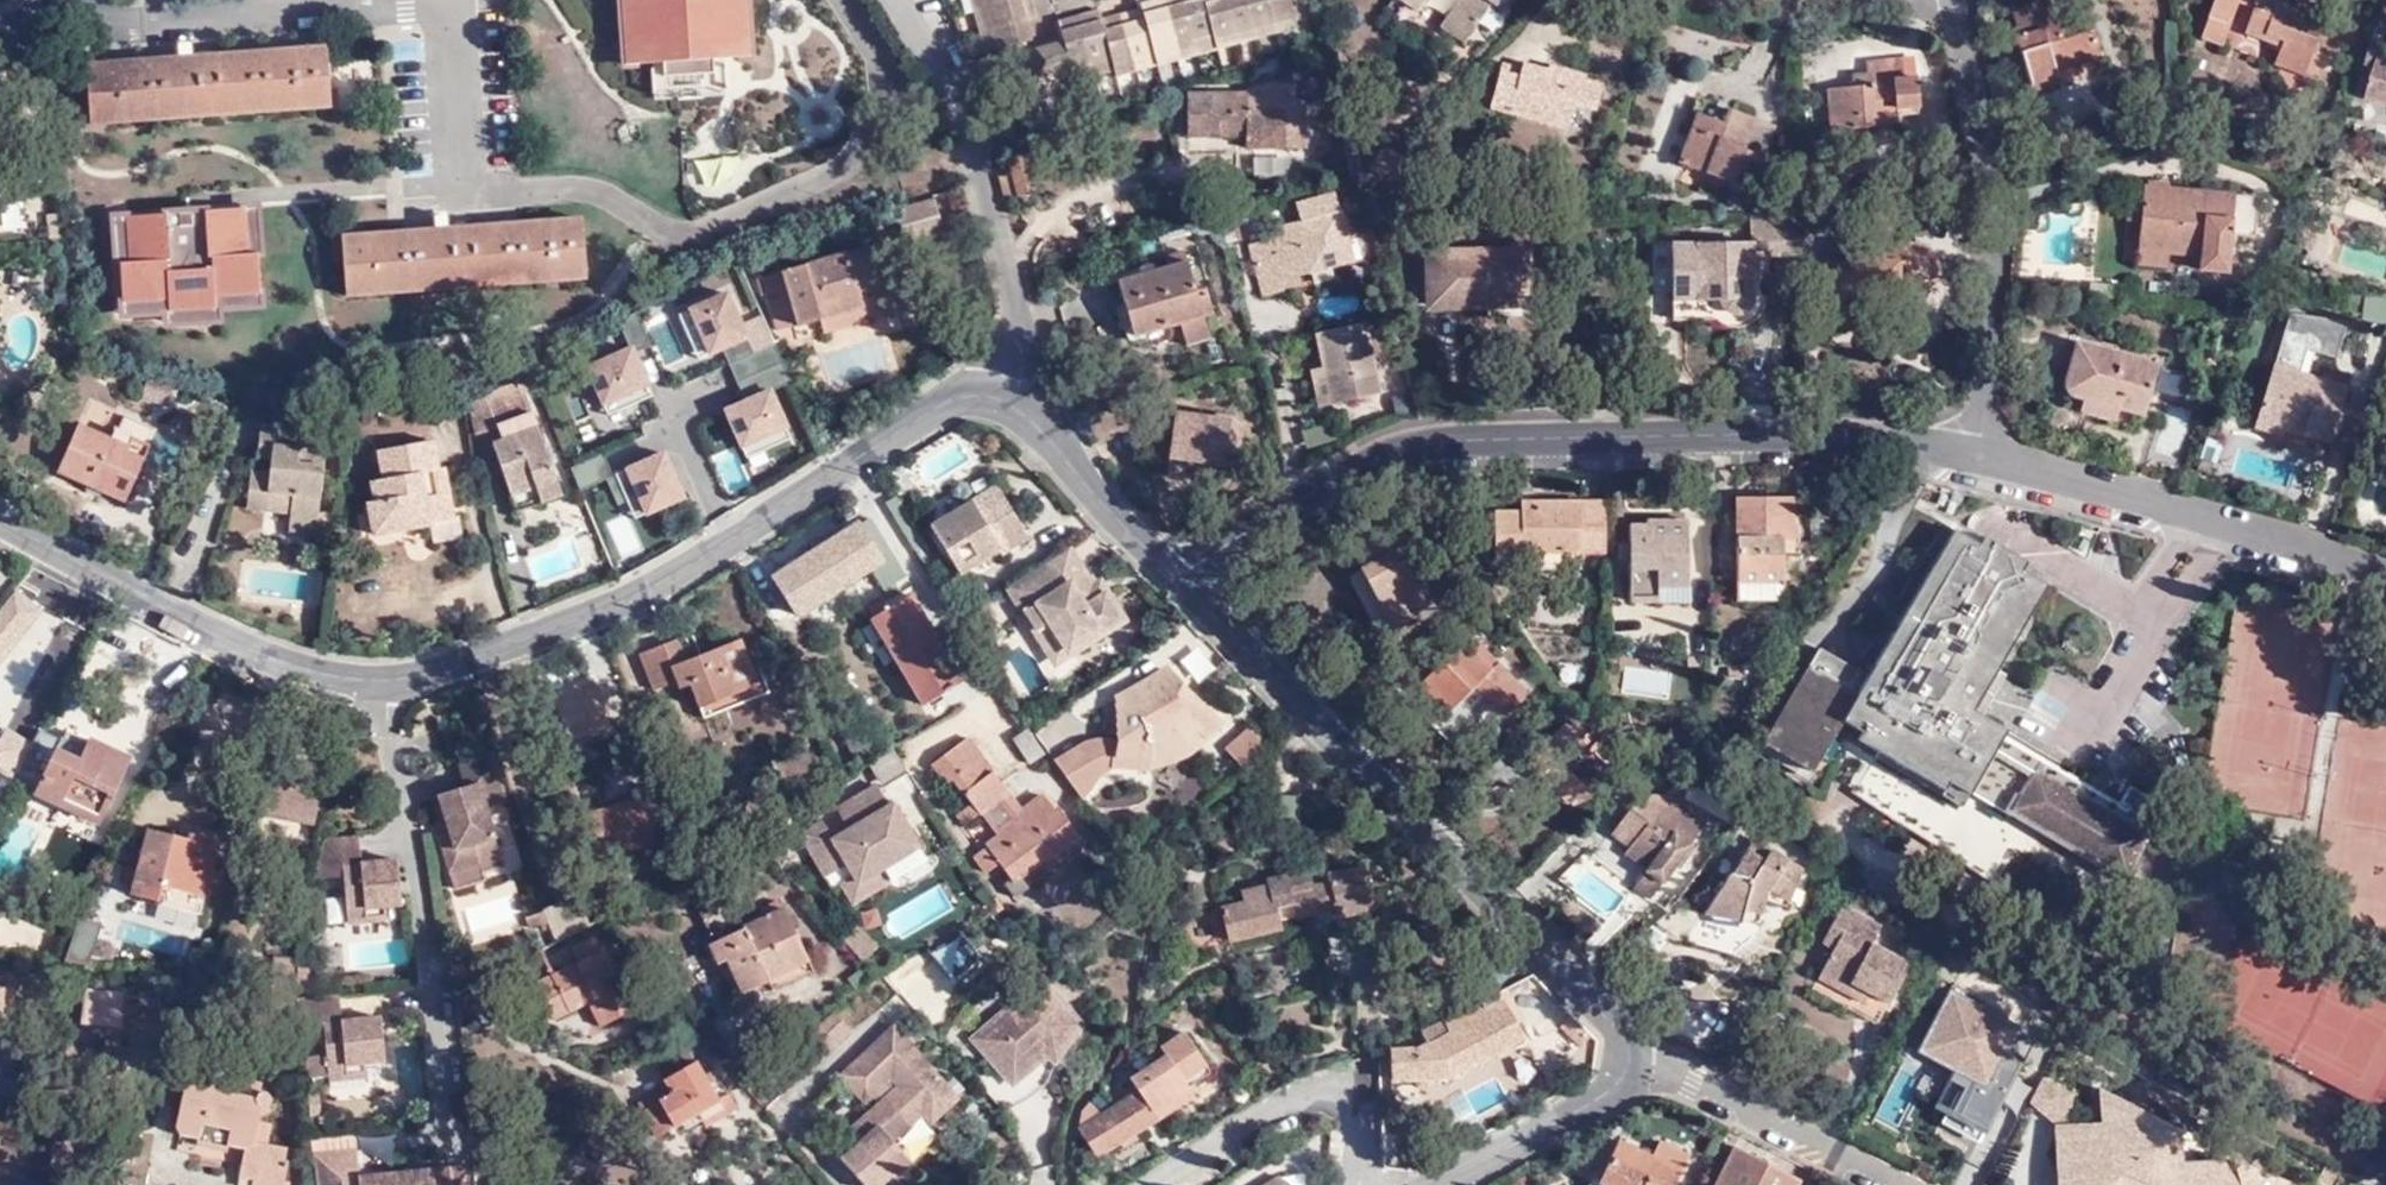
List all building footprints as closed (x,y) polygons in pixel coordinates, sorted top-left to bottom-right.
[(629,72),(750,63),(745,0),(623,0),(629,72)] [(1046,41),(1041,23),(1034,1),(1034,0),(983,0),(998,54),(1014,50),(1046,41)] [(1302,0),(1228,0),(1217,3),(1217,0),(1203,0),(1197,2),(1177,7),(1156,13),(1157,18),(1140,23),(1117,29),(1115,19),(1093,25),(1073,31),(1076,41),(1047,49),(1015,57),(1026,96),(1042,92),(1060,87),(1081,81),(1079,73),(1102,66),(1126,60),(1128,68),(1150,63),(1168,58),(1189,52),(1187,41),(1207,35),(1225,31),(1228,41),(1245,36),(1266,30),(1285,25),(1307,19),(1302,0)] [(1049,20),(1043,0),(1038,0),(1034,1),(1041,23),(1049,20)] [(1153,2),(1156,13),(1177,7),(1175,0),(1161,0),(1153,2)] [(1420,13),(1429,0),(1399,0),(1420,13)] [(1440,27),(1464,43),(1492,3),(1497,5),(1500,0),(1458,0),(1440,27)] [(2055,9),(2052,0),(2027,0),(2008,6),(2012,21),(2055,9)] [(2241,0),(2217,0),(2210,22),(2216,25),(2231,29),(2241,0)] [(2298,11),(2269,0),(2261,0),(2248,35),(2284,49),(2282,55),(2310,65),(2324,26),(2318,24),(2323,10),(2301,1),(2298,11)] [(1115,19),(1112,9),(1090,15),(1093,25),(1115,19)] [(2086,16),(2058,24),(2055,9),(2012,21),(2016,32),(2011,33),(2027,88),(2056,79),(2052,68),(2095,55),(2086,16)] [(1117,29),(1140,23),(1137,13),(1115,19),(1117,29)] [(1090,15),(1070,20),(1073,31),(1093,25),(1090,15)] [(1285,25),(1288,34),(1310,28),(1307,19),(1285,25)] [(1041,23),(1046,41),(1053,39),(1049,20),(1041,23)] [(1288,34),(1285,25),(1266,30),(1268,40),(1288,34)] [(1268,40),(1266,30),(1245,36),(1248,46),(1268,40)] [(1207,35),(1210,46),(1228,41),(1225,31),(1207,35)] [(1207,35),(1187,41),(1189,52),(1210,46),(1207,35)] [(1248,46),(1245,36),(1228,41),(1231,51),(1248,46)] [(1015,57),(1047,49),(1046,41),(1014,50),(1015,57)] [(2375,98),(2385,101),(2385,51),(2376,48),(2371,67),(2382,70),(2375,98)] [(333,49),(93,67),(99,125),(338,108),(333,49)] [(1168,58),(1171,68),(1191,62),(1189,52),(1168,58)] [(1830,132),(1874,127),(1873,117),(1902,113),(1924,110),(1919,72),(1908,73),(1905,52),(1867,56),(1869,69),(1860,70),(1862,88),(1826,92),(1830,132)] [(1171,68),(1168,58),(1150,63),(1152,73),(1171,68)] [(1102,66),(1104,75),(1128,68),(1126,60),(1102,66)] [(1152,73),(1150,63),(1128,68),(1131,79),(1152,73)] [(1501,69),(1491,104),(1566,126),(1573,100),(1593,106),(1600,84),(1526,63),(1522,75),(1501,69)] [(1081,81),(1104,75),(1102,66),(1079,73),(1081,81)] [(1060,87),(1062,96),(1083,90),(1081,81),(1060,87)] [(1062,96),(1060,87),(1042,92),(1044,100),(1062,96)] [(1044,100),(1042,92),(1026,96),(1028,104),(1044,100)] [(1249,92),(1191,93),(1191,133),(1248,132),(1248,143),(1289,143),(1288,104),(1250,105),(1249,92)] [(1787,163),(1769,155),(1742,144),(1753,115),(1730,106),(1724,119),(1699,110),(1679,161),(1775,195),(1787,163)] [(1873,117),(1874,127),(1903,124),(1902,113),(1873,117)] [(1753,115),(1742,144),(1769,155),(1780,126),(1753,115)] [(1026,148),(1009,153),(1018,181),(1035,175),(1026,148)] [(2260,198),(2143,189),(2143,208),(2143,222),(2142,267),(2172,268),(2172,256),(2205,258),(2205,271),(2231,273),(2232,261),(2235,261),(2237,237),(2257,239),(2260,198)] [(1336,196),(1298,205),(1302,222),(1283,227),(1285,235),(1249,245),(1263,296),(1298,288),(1295,276),(1353,262),(1341,212),(1339,212),(1336,196)] [(900,202),(900,231),(938,230),(938,201),(900,202)] [(2132,221),(2143,222),(2143,208),(2134,208),(2133,210),(2132,221)] [(251,211),(111,220),(117,311),(257,302),(251,211)] [(594,214),(350,232),(356,295),(596,276),(594,214)] [(1751,273),(1758,273),(1768,273),(1769,253),(1750,252),(1750,245),(1696,246),(1696,302),(1706,303),(1719,303),(1719,305),(1721,309),(1724,313),(1728,316),(1732,318),(1738,318),(1739,318),(1744,316),(1748,312),(1751,308),(1751,273)] [(771,259),(767,247),(752,252),(757,265),(771,259)] [(862,301),(848,252),(760,278),(764,295),(767,294),(778,330),(822,317),(821,313),(862,301)] [(1429,256),(1430,307),(1477,306),(1478,300),(1524,300),(1524,253),(1429,256)] [(1134,333),(1171,325),(1187,322),(1193,348),(1220,340),(1207,288),(1199,289),(1193,262),(1121,276),(1134,333)] [(1719,303),(1706,303),(1706,308),(1708,315),(1712,321),(1716,325),(1722,329),(1728,331),(1735,332),(1741,331),(1748,329),(1753,325),(1758,321),(1761,314),(1763,308),(1764,302),(1759,302),(1758,273),(1751,273),(1751,308),(1748,312),(1744,316),(1739,318),(1738,318),(1732,318),(1728,316),(1724,313),(1721,309),(1719,305),(1719,303)] [(732,291),(684,309),(702,356),(752,337),(732,291)] [(1321,366),(1329,405),(1381,392),(1368,322),(1314,334),(1321,366)] [(2083,344),(2159,369),(2161,361),(2086,335),(2083,344)] [(634,340),(584,360),(604,413),(656,397),(634,340)] [(2072,391),(2075,396),(2087,400),(2121,411),(2147,419),(2162,370),(2159,369),(2083,344),(2071,383),(2071,386),(2072,391)] [(2287,429),(2338,443),(2350,403),(2345,402),(2356,363),(2321,352),(2313,376),(2278,365),(2260,426),(2286,434),(2287,429)] [(1309,370),(1317,408),(1329,405),(1321,366),(1309,370)] [(489,436),(509,430),(544,417),(533,384),(478,403),(489,436)] [(772,386),(725,405),(748,458),(794,437),(772,386)] [(2117,424),(2121,411),(2087,400),(2083,413),(2117,424)] [(1188,460),(1197,414),(1175,411),(1166,456),(1188,460)] [(62,465),(91,479),(103,483),(101,489),(126,500),(157,429),(123,413),(111,438),(81,424),(62,465)] [(1197,414),(1188,460),(1234,467),(1242,422),(1197,414)] [(502,446),(520,502),(546,494),(549,504),(550,506),(572,499),(544,417),(509,430),(513,442),(502,446)] [(264,499),(263,513),(288,517),(286,535),(316,539),(329,432),(259,424),(255,458),(271,460),(269,472),(251,470),(247,497),(264,499)] [(386,454),(390,483),(379,486),(382,505),(376,506),(382,538),(463,524),(459,497),(449,498),(444,475),(450,474),(444,444),(386,454)] [(666,449),(619,472),(638,514),(687,493),(666,449)] [(606,453),(575,460),(581,485),(612,478),(606,453)] [(89,483),(91,479),(62,465),(60,470),(89,483)] [(549,504),(546,494),(520,502),(524,512),(549,504)] [(1737,581),(1781,580),(1779,537),(1787,536),(1783,494),(1733,496),(1737,581)] [(246,511),(263,513),(264,499),(247,497),(246,511)] [(962,515),(982,505),(980,499),(959,511),(962,515)] [(1523,552),(1602,552),(1602,502),(1532,502),(1532,513),(1492,514),(1493,556),(1523,556),(1523,552)] [(962,515),(959,511),(932,525),(958,572),(1005,547),(982,505),(962,515)] [(1633,562),(1626,561),(1627,605),(1670,605),(1670,590),(1686,590),(1685,525),(1645,525),(1645,529),(1626,529),(1626,549),(1633,548),(1633,562)] [(1358,571),(1390,630),(1417,616),(1413,609),(1429,601),(1412,568),(1419,565),(1399,526),(1356,550),(1366,567),(1358,571)] [(1967,798),(1973,788),(1979,778),(2015,800),(2011,807),(2123,876),(2147,835),(2136,828),(2142,817),(2134,812),(2144,796),(2129,786),(2118,802),(2127,807),(2125,811),(2090,789),(2091,788),(2042,757),(2040,759),(2003,735),(2007,728),(1974,705),(1998,664),(2048,581),(2025,566),(2028,558),(1985,533),(1981,539),(1959,526),(1870,668),(1822,639),(1764,734),(1811,763),(1844,710),(1868,725),(1864,734),(1946,785),(1967,798)] [(941,636),(936,639),(911,597),(905,600),(897,587),(907,581),(875,528),(861,535),(857,531),(820,552),(816,546),(808,550),(812,558),(770,581),(782,602),(788,599),(796,614),(873,571),(893,606),(872,618),(924,706),(963,686),(941,646),(946,643),(941,636)] [(923,548),(915,553),(929,575),(938,570),(923,548)] [(1616,548),(1617,562),(1626,561),(1633,562),(1633,548),(1626,549),(1616,548)] [(1738,598),(1781,597),(1781,580),(1737,581),(1738,598)] [(1094,627),(1097,631),(1118,618),(1102,593),(1083,604),(1069,581),(1043,596),(1054,614),(1035,625),(1053,657),(1074,644),(1072,640),(1094,627)] [(0,605),(0,660),(41,609),(15,587),(0,605)] [(2212,789),(2307,803),(2337,611),(2241,596),(2212,789)] [(1072,640),(1074,644),(1097,631),(1094,627),(1072,640)] [(1471,690),(1482,701),(1501,720),(1527,696),(1497,666),(1492,671),(1463,642),(1416,687),(1444,716),(1465,696),(1471,690)] [(684,663),(680,650),(678,644),(639,657),(653,693),(675,686),(677,693),(690,688),(702,722),(739,710),(735,697),(757,689),(741,644),(699,658),(684,663)] [(1623,649),(1621,691),(1665,693),(1668,651),(1623,649)] [(1998,664),(1974,705),(1982,710),(2006,669),(1998,664)] [(1118,701),(1110,769),(1113,770),(1128,771),(1142,769),(1156,767),(1170,763),(1174,762),(1185,757),(1195,750),(1204,743),(1196,734),(1208,719),(1171,680),(1167,678),(1162,677),(1157,677),(1118,701)] [(1471,690),(1465,696),(1476,707),(1482,701),(1471,690)] [(1196,734),(1204,743),(1217,729),(1208,719),(1196,734)] [(1621,747),(1605,731),(1595,739),(1589,746),(1575,732),(1581,725),(1574,719),(1568,725),(1564,721),(1525,760),(1541,775),(1546,770),(1573,798),(1585,787),(1584,785),(1621,747)] [(1246,723),(1223,748),(1241,765),(1264,740),(1246,723)] [(73,725),(63,747),(79,754),(90,732),(73,725)] [(1589,746),(1595,739),(1581,725),(1575,732),(1589,746)] [(10,778),(30,745),(4,727),(0,735),(0,772),(10,778)] [(69,789),(106,805),(131,751),(90,732),(79,754),(63,747),(58,745),(36,790),(63,802),(69,789)] [(1050,859),(1076,841),(1056,813),(1054,814),(1043,799),(1021,813),(1012,820),(998,802),(1008,794),(969,738),(935,764),(949,784),(956,781),(972,805),(957,816),(964,826),(976,818),(995,843),(987,848),(1009,879),(1010,881),(1048,855),(1050,859)] [(879,792),(903,778),(889,755),(865,769),(879,792)] [(308,776),(262,766),(252,803),(298,814),(308,776)] [(1541,775),(1567,803),(1573,798),(1546,770),(1541,775)] [(2015,800),(1979,778),(1973,788),(2009,811),(2011,807),(2015,800)] [(480,780),(427,793),(435,833),(433,833),(441,873),(479,865),(478,860),(496,856),(480,780)] [(1967,798),(1946,785),(1943,790),(1964,803),(1967,798)] [(635,802),(591,814),(602,854),(629,848),(630,852),(656,845),(646,805),(654,803),(652,797),(649,797),(646,789),(632,791),(635,802)] [(823,884),(846,872),(852,883),(856,889),(916,855),(889,812),(885,815),(872,793),(836,815),(848,837),(830,846),(819,828),(796,840),(823,884)] [(1012,820),(1021,813),(1008,794),(998,802),(1012,820)] [(1633,802),(1611,834),(1632,849),(1635,844),(1655,858),(1646,872),(1664,884),(1691,843),(1633,802)] [(189,845),(148,835),(133,900),(158,906),(162,889),(204,899),(218,846),(190,839),(189,845)] [(356,837),(323,838),(316,876),(338,874),(343,921),(360,921),(360,909),(397,907),(393,858),(358,859),(356,837)] [(1711,903),(1744,911),(1762,915),(1770,890),(1788,903),(1805,869),(1756,838),(1711,903)] [(1632,849),(1625,857),(1646,872),(1655,858),(1635,844),(1632,849)] [(864,901),(923,866),(916,855),(856,889),(864,901)] [(985,856),(971,865),(981,881),(997,872),(985,856)] [(1341,903),(1343,912),(1379,904),(1371,863),(1334,871),(1336,879),(1321,883),(1316,867),(1255,882),(1257,888),(1248,891),(1250,900),(1228,906),(1235,936),(1284,926),(1283,918),(1341,903)] [(856,889),(852,883),(838,890),(850,909),(864,901),(856,889)] [(541,912),(551,944),(584,927),(573,899),(541,912)] [(1744,911),(1711,903),(1703,914),(1740,923),(1744,911)] [(1863,1006),(1855,1002),(1851,1008),(1880,1024),(1911,964),(1872,943),(1881,924),(1843,905),(1822,944),(1832,949),(1821,972),(1868,995),(1863,1006)] [(783,911),(711,946),(735,997),(768,983),(767,980),(807,962),(783,911)] [(78,927),(68,957),(87,963),(97,932),(78,927)] [(855,933),(844,942),(864,964),(874,955),(855,933)] [(967,933),(933,947),(947,979),(981,964),(967,933)] [(569,950),(575,965),(533,985),(551,1020),(588,1002),(598,1025),(632,1009),(622,985),(615,988),(592,940),(569,950)] [(859,968),(864,964),(844,942),(838,947),(859,968)] [(2288,962),(2279,984),(2246,971),(2229,1016),(2355,1065),(2346,1089),(2385,1105),(2385,999),(2288,962)] [(1089,1024),(1031,964),(990,1003),(995,1009),(966,1037),(1018,1091),(1089,1024)] [(94,984),(117,987),(118,974),(95,972),(94,984)] [(1821,972),(1815,982),(1855,1002),(1863,1006),(1868,995),(1821,972)] [(163,976),(142,975),(139,1009),(160,1011),(163,976)] [(1518,1023),(1523,1020),(1506,988),(1496,994),(1502,1004),(1507,1002),(1518,1023)] [(126,996),(85,992),(82,1026),(122,1029),(126,996)] [(1971,1061),(1962,1076),(1985,1091),(2014,1051),(2022,1055),(2033,1037),(1970,993),(1936,1038),(1971,1061)] [(335,994),(297,997),(298,1010),(301,1034),(319,1032),(323,1079),(363,1079),(360,1062),(380,1061),(375,1015),(337,1018),(335,994)] [(1502,1004),(1496,994),(1478,1003),(1483,1015),(1468,1023),(1451,1032),(1446,1020),(1420,1035),(1426,1046),(1417,1051),(1391,1051),(1396,1087),(1404,1098),(1413,1096),(1418,1088),(1429,1085),(1431,1078),(1448,1077),(1452,1075),(1525,1038),(1518,1023),(1507,1002),(1502,1004)] [(1129,1077),(1137,1092),(1095,1118),(1098,1125),(1083,1134),(1097,1156),(1194,1095),(1185,1080),(1204,1066),(1182,1031),(1158,1046),(1163,1055),(1129,1077)] [(1936,1038),(1926,1050),(1962,1076),(1971,1061),(1936,1038)] [(695,1115),(699,1122),(704,1119),(708,1127),(739,1111),(729,1092),(721,1097),(709,1076),(716,1071),(699,1040),(674,1053),(682,1070),(664,1079),(673,1095),(659,1103),(654,1095),(641,1102),(646,1110),(642,1113),(655,1137),(681,1123),(695,1115)] [(925,1116),(952,1092),(929,1063),(926,1063),(914,1048),(889,1068),(873,1049),(850,1069),(877,1102),(906,1079),(908,1082),(886,1100),(895,1111),(878,1125),(880,1128),(841,1159),(864,1184),(880,1184),(909,1161),(893,1141),(925,1116)] [(397,1094),(419,1094),(419,1052),(397,1052),(397,1094)] [(195,1171),(226,1178),(230,1160),(246,1163),(242,1184),(288,1184),(289,1180),(285,1179),(288,1163),(268,1159),(272,1140),(259,1138),(261,1124),(269,1125),(272,1121),(273,1115),(272,1112),(268,1110),(264,1108),(265,1101),(246,1098),(245,1104),(194,1094),(187,1099),(178,1142),(181,1149),(199,1153),(195,1171)] [(2124,1131),(2138,1106),(2123,1097),(2108,1122),(2124,1131)] [(2156,1116),(2138,1106),(2124,1131),(2108,1122),(2098,1142),(2128,1161),(2115,1184),(2263,1184),(2268,1175),(2190,1128),(2195,1119),(2164,1101),(2156,1116)] [(699,1122),(695,1115),(681,1123),(685,1130),(699,1122)] [(893,1141),(909,1161),(923,1150),(915,1141),(934,1126),(925,1116),(893,1141)] [(1095,1118),(1080,1128),(1083,1134),(1098,1125),(1095,1118)] [(314,1151),(317,1184),(447,1184),(445,1165),(357,1175),(352,1133),(312,1138),(314,1151)] [(1675,1168),(1613,1138),(1593,1180),(1603,1184),(1666,1184),(1675,1168)] [(1728,1143),(1708,1184),(1787,1184),(1792,1175),(1728,1143)] [(1085,1184),(1112,1184),(1105,1172),(1085,1184)]
